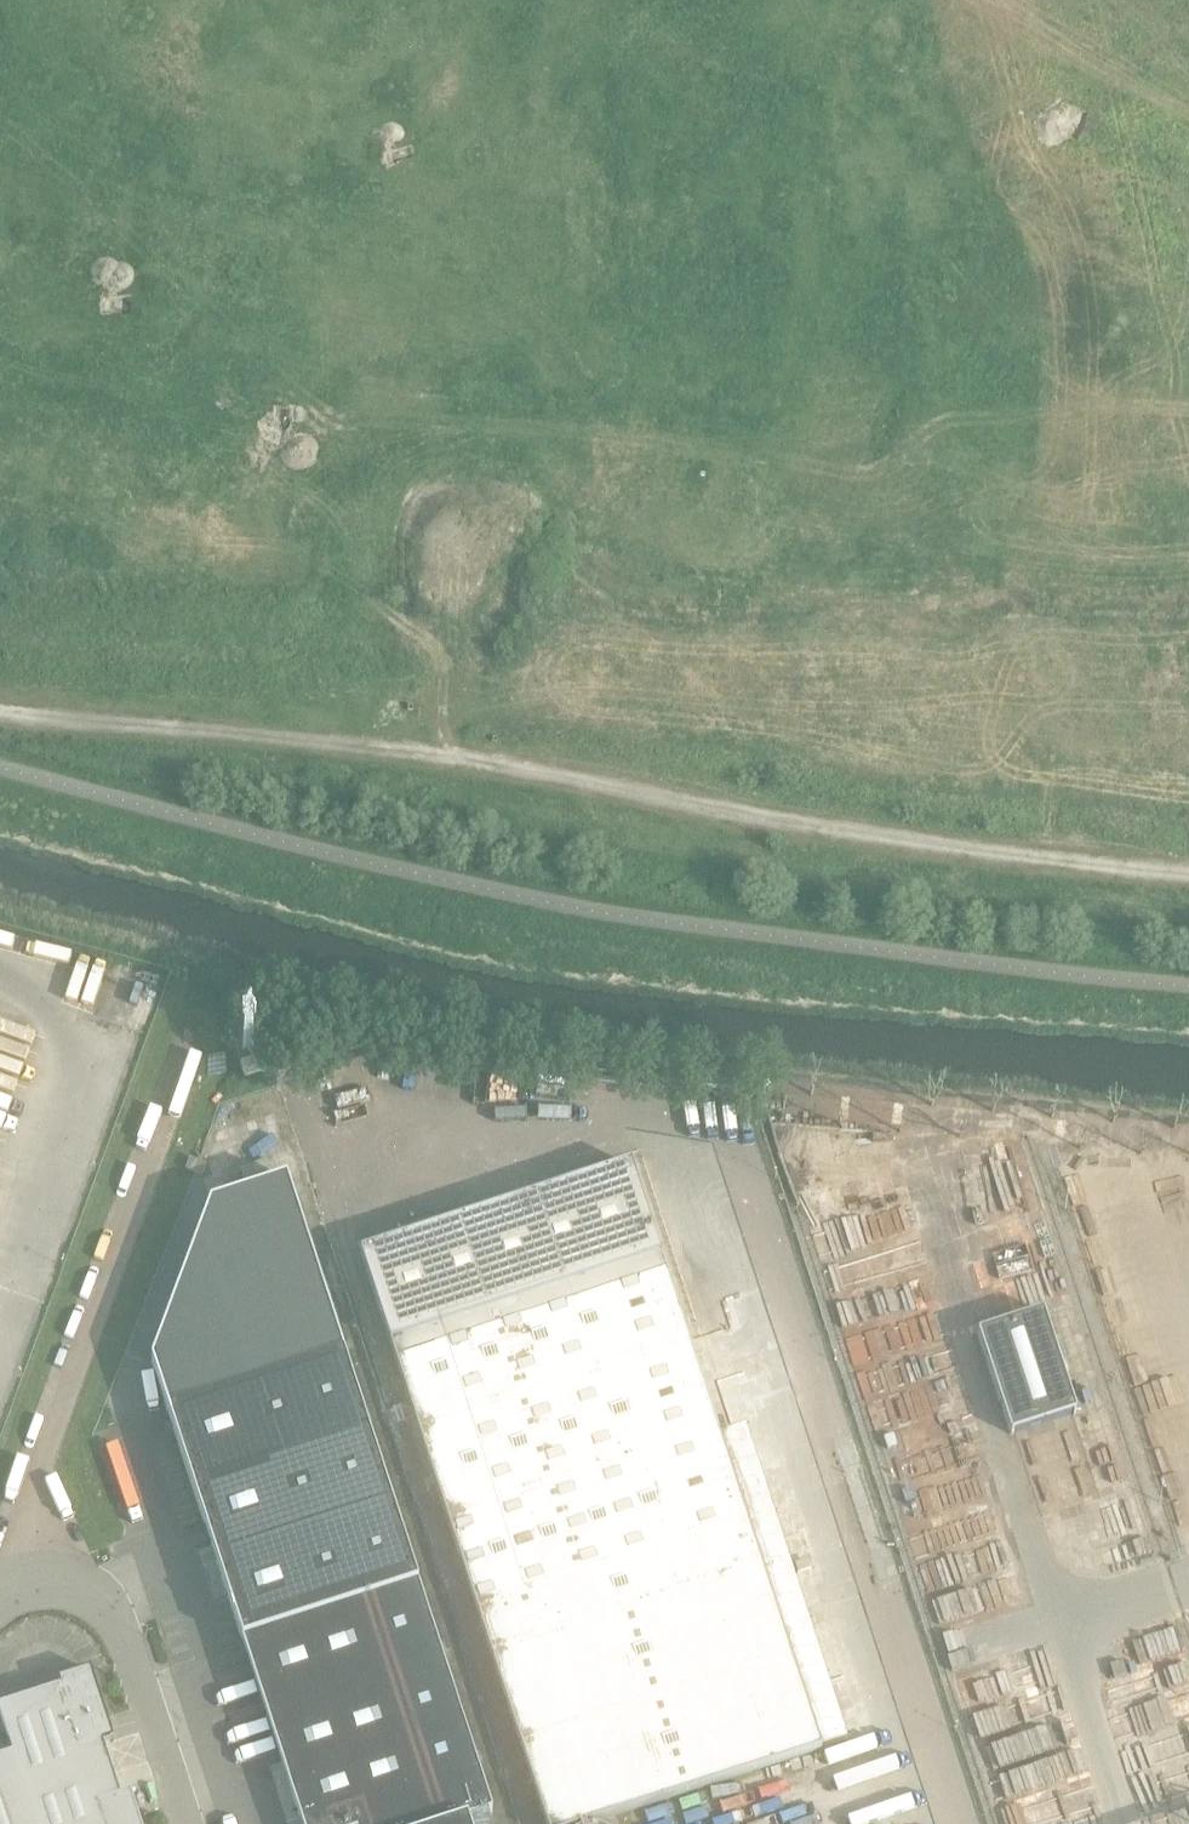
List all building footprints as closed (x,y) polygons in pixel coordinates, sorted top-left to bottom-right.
[(204,1176),(207,1165),(190,1160),(187,1170),(204,1176)] [(632,1168),(632,1166),(361,1255),(546,1823),(597,1823),(822,1750),(632,1168)] [(1100,1268),(1132,1388),(1179,1375),(1171,1346),(1149,1352),(1140,1319),(1168,1311),(1161,1284),(1138,1290),(1130,1260),(1100,1268)] [(1011,1437),(1077,1415),(1044,1314),(978,1335),(1011,1437)] [(344,1356),(168,1413),(212,1548),(228,1596),(302,1823),(469,1823),(493,1815),(344,1356)] [(1164,1414),(1170,1440),(1188,1436),(1188,1409),(1188,1408),(1164,1414)] [(1188,1520),(1188,1495),(1178,1496),(1188,1492),(1188,1461),(1170,1461),(1170,1488),(1175,1502),(1175,1503),(1181,1521),(1186,1521),(1188,1520)] [(1110,1665),(1114,1679),(1126,1675),(1122,1661),(1110,1665)] [(131,1794),(121,1798),(113,1772),(104,1746),(114,1743),(91,1672),(58,1683),(61,1690),(0,1710),(0,1716),(13,1757),(0,1761),(0,1823),(141,1823),(131,1794)]
